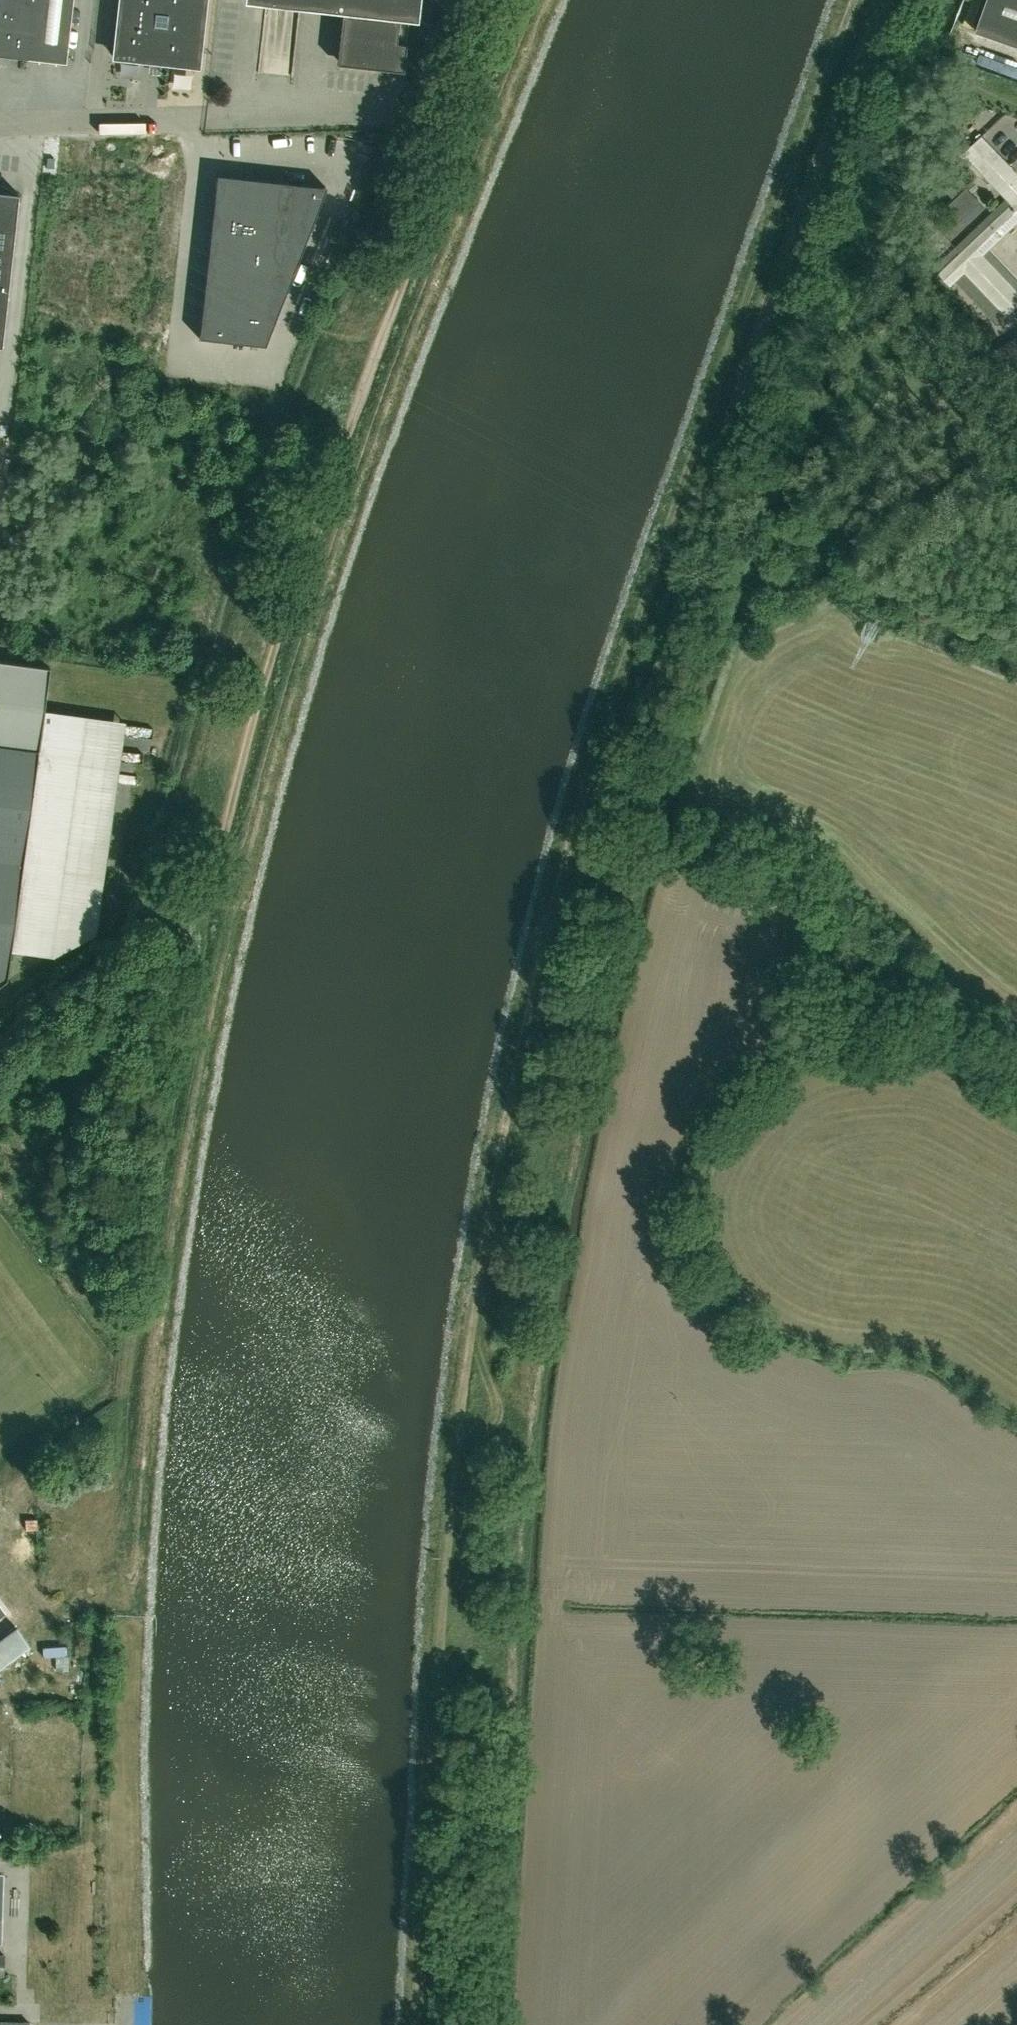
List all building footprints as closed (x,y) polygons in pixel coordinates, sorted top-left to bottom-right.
[(66,63),(73,0),(0,0),(0,56),(66,63)] [(162,60),(196,64),(203,0),(122,0),(116,55),(151,59),(159,64),(161,60),(162,60)] [(328,4),(327,11),(342,13),(336,64),(403,71),(408,21),(417,22),(419,0),(296,0),(328,4)] [(976,31),(1016,45),(1016,0),(987,0),(976,31)] [(1016,183),(1016,170),(983,134),(964,152),(1004,194),(1016,183)] [(217,175),(200,327),(199,338),(265,345),(326,187),(217,175)] [(1004,194),(1013,203),(940,272),(951,283),(966,269),(1008,313),(1016,305),(1016,288),(983,253),(1016,221),(1016,183),(1004,194)] [(2,348),(19,194),(0,192),(0,348),(2,348)] [(10,951),(38,750),(44,710),(50,666),(0,659),(0,984),(7,979),(10,951)] [(31,945),(104,955),(133,721),(51,711),(26,911),(37,913),(33,939),(31,938),(31,945)] [(0,1640),(0,1667),(30,1645),(17,1628),(0,1640)]
